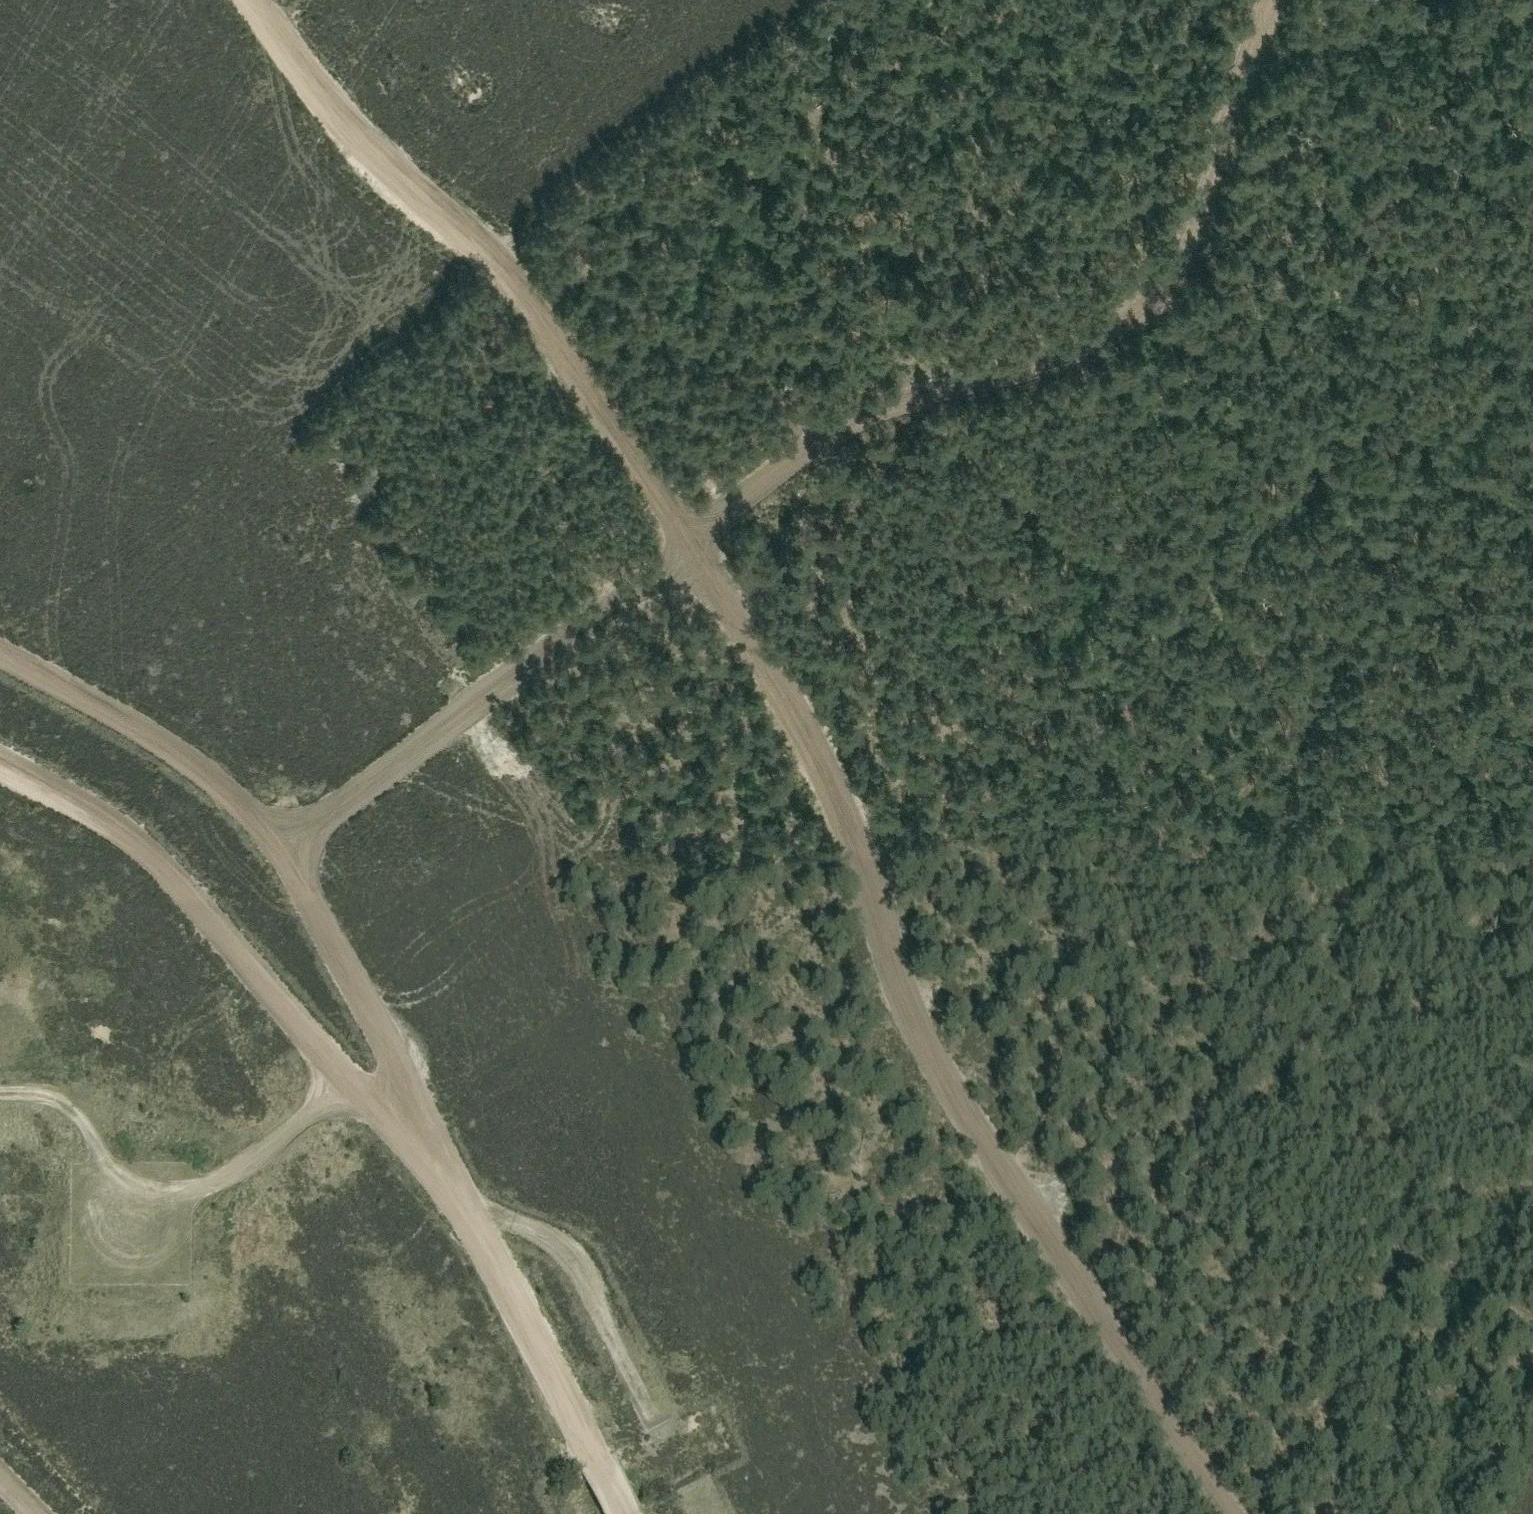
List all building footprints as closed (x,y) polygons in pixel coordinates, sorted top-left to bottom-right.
[(647,1499),(637,1482),(630,1486),(639,1503),(647,1499)]
